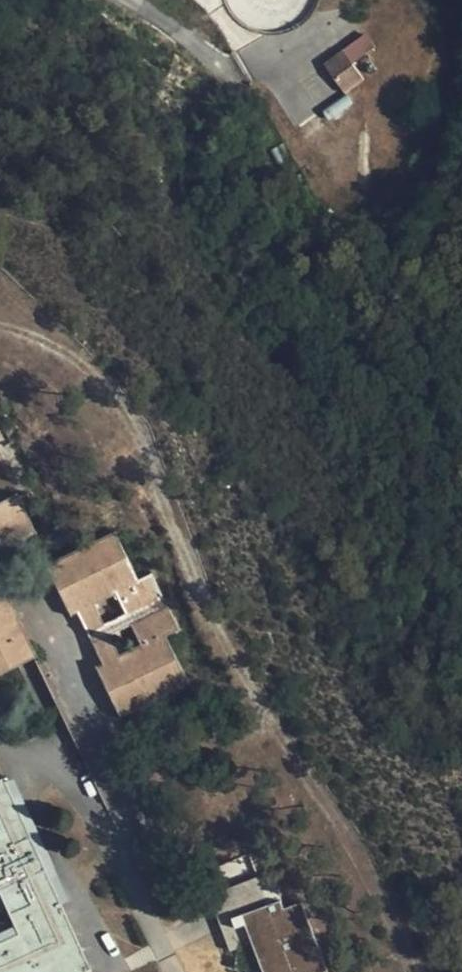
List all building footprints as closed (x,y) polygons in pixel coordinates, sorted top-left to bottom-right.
[(210,15),(340,220),(411,221),(452,57),(418,0),(194,0),(210,15)] [(13,444),(0,417),(0,450),(13,444)] [(28,492),(18,497),(35,531),(45,527),(28,492)] [(18,497),(17,494),(0,502),(0,549),(35,531),(18,497)] [(109,634),(92,641),(103,664),(96,667),(120,715),(187,681),(165,635),(178,629),(151,573),(137,579),(115,533),(48,566),(71,613),(76,610),(87,632),(105,624),(93,600),(114,591),(125,614),(130,624),(142,647),(120,658),(109,634)] [(5,595),(0,597),(0,604),(12,629),(20,625),(5,595)] [(36,657),(20,625),(12,629),(0,604),(0,674),(36,657)] [(125,614),(105,624),(87,632),(92,641),(109,634),(130,624),(125,614)] [(82,950),(86,948),(78,931),(74,933),(3,777),(0,778),(0,898),(13,926),(0,932),(0,971),(92,971),(82,950)] [(246,912),(268,971),(317,971),(330,967),(305,899),(288,906),(285,898),(246,912)]
